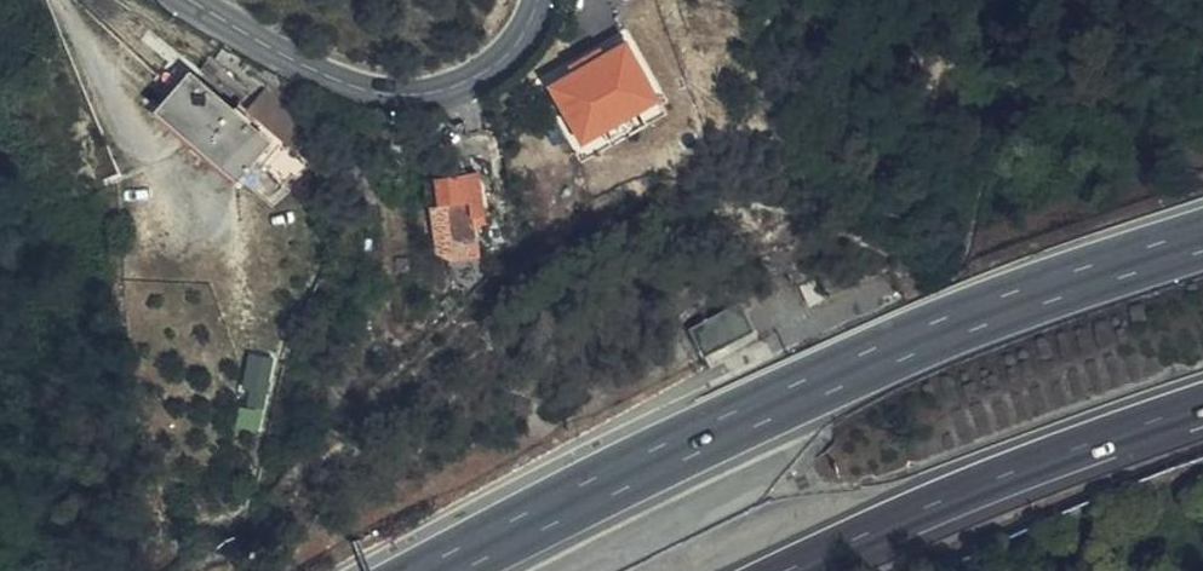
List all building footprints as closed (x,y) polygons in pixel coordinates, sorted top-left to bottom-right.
[(603,124),(638,103),(654,92),(620,37),(598,51),(571,66),(547,82),(581,137),(603,124)] [(571,66),(598,51),(593,44),(567,60),(571,66)] [(270,148),(193,79),(164,110),(240,180),(270,148)] [(303,141),(271,94),(250,115),(289,154),(303,141)] [(647,118),(638,103),(603,124),(612,140),(647,118)] [(485,214),(477,170),(432,178),(438,207),(448,206),(455,244),(477,240),(473,216),(485,214)] [(741,304),(688,331),(702,359),(755,332),(741,304)] [(260,403),(265,372),(246,369),(240,400),(260,403)]
